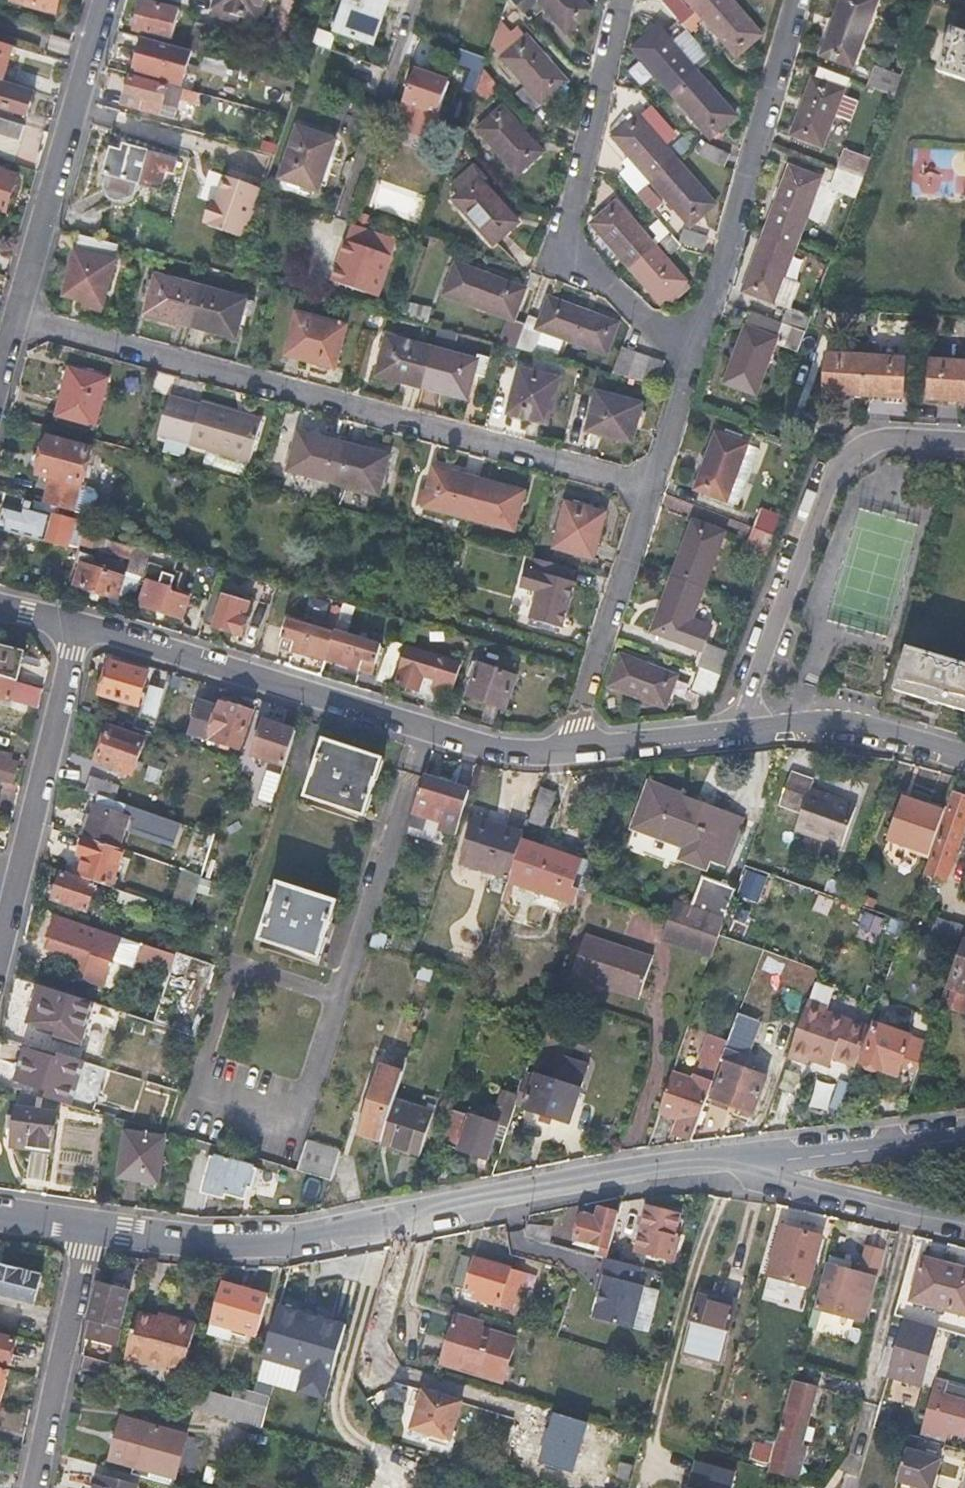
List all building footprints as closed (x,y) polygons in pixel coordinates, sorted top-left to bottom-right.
[(13,0),(55,14),(60,0),(13,0)] [(217,2),(213,16),(239,23),(241,16),(257,21),(263,0),(217,0),(217,2)] [(353,0),(346,0),(336,30),(372,43),(384,11),(353,0)] [(384,11),(388,0),(353,0),(384,11)] [(522,14),(537,0),(510,0),(522,14)] [(567,33),(591,11),(581,0),(538,0),(567,33)] [(731,0),(687,0),(693,7),(687,12),(676,0),(661,0),(687,30),(692,36),(700,29),(697,25),(703,20),(736,58),(762,35),(731,0)] [(851,68),(878,0),(845,0),(823,57),(851,68)] [(180,11),(142,2),(134,31),(172,41),(180,11)] [(494,50),(512,34),(501,21),(491,46),(494,50)] [(520,43),(527,37),(519,28),(512,34),(520,43)] [(734,116),(696,72),(712,59),(706,52),(691,65),(672,44),(659,28),(635,49),(709,138),(734,116)] [(691,65),(706,52),(692,36),(687,30),(672,44),(691,65)] [(940,69),(948,32),(935,30),(927,66),(940,69)] [(331,47),(331,32),(314,31),(314,46),(331,47)] [(964,81),(964,34),(954,31),(940,73),(964,81)] [(512,34),(494,50),(522,81),(512,90),(532,113),(566,83),(527,37),(520,43),(512,34)] [(190,52),(143,40),(133,73),(181,86),(190,52)] [(2,62),(7,64),(12,47),(7,46),(2,62)] [(486,60),(458,50),(453,66),(469,71),(463,91),(474,95),(475,91),(484,68),(486,60)] [(228,62),(206,57),(202,70),(225,76),(228,62)] [(878,67),(870,88),(895,97),(903,77),(878,67)] [(482,100),(499,85),(484,68),(475,91),(482,100)] [(849,80),(820,69),(816,81),(814,80),(792,134),(822,146),(834,116),(842,97),(849,80)] [(410,116),(434,124),(449,83),(415,71),(404,102),(414,106),(410,116)] [(198,95),(167,86),(166,90),(129,80),(125,96),(136,99),(133,108),(159,115),(161,106),(176,110),(179,100),(195,105),(198,95)] [(0,81),(0,108),(26,116),(33,91),(1,81),(0,81)] [(136,99),(125,96),(122,105),(133,108),(136,99)] [(858,103),(842,97),(834,116),(850,123),(858,103)] [(502,108),(478,130),(517,174),(542,153),(502,108)] [(627,118),(609,133),(630,157),(651,181),(690,227),(715,206),(639,116),(631,123),(627,118)] [(0,119),(0,133),(20,139),(23,126),(0,119)] [(302,186),(318,192),(336,141),(298,128),(279,178),(290,182),(302,186)] [(705,144),(700,157),(725,166),(730,154),(705,144)] [(129,156),(130,149),(123,147),(122,154),(129,156)] [(960,197),(962,150),(912,148),(910,195),(960,197)] [(138,185),(143,168),(165,174),(171,176),(175,161),(130,149),(129,156),(122,154),(111,151),(104,175),(108,176),(106,178),(105,181),(104,184),(104,187),(104,190),(105,193),(107,196),(109,199),(111,201),(115,202),(119,203),(122,203),(125,202),(129,201),(131,199),(133,197),(135,193),(136,189),(136,187),(136,185),(138,185)] [(841,170),(864,179),(871,161),(848,152),(841,170)] [(651,181),(630,157),(624,162),(629,168),(623,174),(638,193),(648,184),(651,181)] [(467,187),(479,178),(484,184),(492,176),(478,160),(460,177),(467,187)] [(744,290),(788,308),(797,284),(783,280),(821,179),(791,167),(744,290)] [(143,168),(138,185),(160,190),(165,174),(143,168)] [(864,179),(841,170),(833,189),(857,199),(864,179)] [(6,211),(17,176),(0,171),(0,209),(6,211)] [(207,227),(244,240),(262,190),(224,177),(215,204),(209,202),(202,223),(208,225),(207,227)] [(484,184),(479,178),(467,187),(460,177),(445,190),(476,226),(456,244),(484,254),(518,224),(484,184)] [(302,186),(290,182),(288,187),(300,192),(302,186)] [(638,193),(635,196),(652,215),(665,204),(648,184),(638,193)] [(616,203),(592,223),(660,303),(684,282),(616,203)] [(377,299),(397,241),(354,226),(343,257),(346,258),(342,268),(339,267),(333,284),(377,299)] [(683,232),(679,244),(703,251),(706,239),(683,232)] [(120,246),(81,236),(65,297),(102,307),(120,246)] [(539,341),(543,330),(565,338),(607,354),(618,323),(551,299),(540,329),(516,321),(527,290),(454,264),(443,295),(508,318),(499,345),(534,355),(539,341)] [(156,276),(145,316),(236,340),(246,300),(156,276)] [(400,304),(395,318),(426,327),(430,311),(400,304)] [(789,309),(777,338),(784,341),(782,346),(799,352),(812,318),(789,309)] [(297,314),(287,355),(336,369),(347,328),(297,314)] [(756,394),(777,338),(747,327),(726,382),(756,394)] [(565,338),(543,330),(539,341),(561,349),(565,338)] [(457,356),(462,336),(442,331),(437,351),(457,356)] [(474,378),(478,362),(457,356),(437,351),(387,337),(377,377),(468,402),(474,378)] [(857,345),(856,357),(875,358),(876,347),(857,345)] [(664,365),(621,353),(614,376),(656,387),(664,365)] [(827,355),(824,393),(903,398),(905,360),(875,358),(856,357),(827,355)] [(488,364),(478,362),(474,378),(484,380),(488,364)] [(929,400),(964,402),(964,364),(961,364),(931,362),(929,400)] [(56,418),(95,429),(109,381),(70,370),(56,418)] [(522,370),(510,415),(547,425),(560,380),(522,370)] [(598,393),(587,432),(632,444),(643,405),(598,393)] [(262,421),(201,403),(201,405),(169,396),(159,434),(251,459),(262,421)] [(695,488),(726,500),(748,444),(717,432),(695,488)] [(328,505),(333,485),(379,497),(389,458),(300,434),(290,473),(317,480),(312,501),(328,505)] [(50,480),(44,505),(54,508),(76,514),(82,489),(92,452),(50,441),(49,443),(44,461),(39,477),(50,480)] [(39,460),(44,461),(49,443),(44,442),(41,445),(37,457),(39,460)] [(758,448),(748,444),(726,500),(737,504),(758,448)] [(435,469),(424,509),(514,533),(525,494),(435,469)] [(95,492),(82,489),(76,514),(95,519),(101,499),(95,492)] [(44,505),(8,496),(0,522),(0,529),(67,549),(68,546),(79,549),(80,546),(82,535),(85,526),(52,517),(54,508),(44,505)] [(567,504),(554,549),(593,560),(605,515),(567,504)] [(746,550),(767,557),(782,517),(762,509),(746,550)] [(703,651),(709,635),(689,628),(692,621),(725,534),(695,522),(653,632),(703,651)] [(129,572),(145,577),(146,570),(151,554),(82,535),(80,546),(133,560),(129,572)] [(148,584),(142,606),(183,619),(189,598),(171,593),(172,589),(177,590),(182,575),(174,572),(178,560),(153,553),(151,554),(146,570),(145,577),(143,582),(148,584)] [(83,566),(76,587),(117,600),(123,579),(89,568),(93,557),(82,554),(79,565),(83,566)] [(542,577),(529,628),(542,632),(544,624),(562,630),(575,585),(567,583),(571,571),(542,563),(539,576),(542,577)] [(211,595),(210,598),(203,623),(212,625),(215,628),(233,634),(235,628),(245,631),(247,621),(244,620),(248,604),(224,597),(223,599),(211,595)] [(327,659),(334,635),(287,620),(282,637),(283,637),(280,647),(292,651),(327,661),(327,659)] [(689,628),(709,635),(711,628),(692,621),(689,628)] [(335,632),(334,635),(327,659),(373,673),(381,647),(335,632)] [(18,681),(24,650),(0,645),(0,676),(18,681)] [(693,693),(712,701),(729,656),(708,648),(700,669),(701,669),(693,693)] [(453,694),(463,666),(407,649),(396,683),(419,691),(418,693),(434,699),(437,689),(453,694)] [(897,690),(964,710),(964,665),(910,649),(897,690)] [(621,657),(609,688),(665,708),(677,677),(621,657)] [(115,676),(118,663),(111,661),(108,674),(115,676)] [(115,676),(108,674),(102,693),(139,704),(149,672),(118,663),(115,676)] [(480,664),(468,696),(505,709),(517,676),(480,664)] [(0,676),(0,698),(12,702),(13,699),(41,707),(46,689),(18,681),(0,676)] [(233,706),(231,711),(220,708),(202,702),(193,732),(242,748),(254,711),(233,704),(233,706)] [(220,708),(231,711),(233,706),(222,703),(220,708)] [(255,754),(286,764),(297,730),(266,720),(255,754)] [(110,727),(98,760),(111,765),(130,772),(134,773),(146,739),(110,727)] [(325,740),(308,796),(367,815),(385,759),(325,740)] [(12,784),(18,763),(0,758),(0,781),(12,784)] [(130,772),(111,765),(109,771),(128,778),(130,772)] [(843,845),(857,806),(812,790),(817,777),(792,768),(779,804),(796,810),(801,797),(809,800),(798,829),(843,845)] [(256,800),(273,805),(281,774),(264,770),(256,800)] [(441,829),(455,834),(469,790),(424,775),(413,811),(444,821),(441,829)] [(98,795),(116,800),(121,786),(92,777),(88,791),(98,795)] [(743,815),(650,781),(634,827),(686,845),(682,857),(707,866),(709,859),(725,865),(743,815)] [(544,788),(533,820),(545,824),(556,792),(544,788)] [(927,873),(946,880),(964,826),(964,797),(956,794),(927,873)] [(92,815),(85,838),(119,849),(130,817),(124,815),(127,804),(116,800),(98,795),(92,815)] [(946,811),(903,796),(889,837),(931,852),(946,811)] [(78,836),(85,838),(92,815),(86,813),(78,836)] [(465,863),(514,880),(515,876),(526,842),(529,834),(480,817),(465,863)] [(119,849),(85,838),(79,855),(86,857),(80,876),(113,886),(124,850),(119,849)] [(552,859),(555,852),(526,842),(515,876),(543,885),(541,893),(558,899),(574,904),(580,888),(590,892),(599,866),(565,855),(563,863),(552,859)] [(181,866),(205,874),(212,851),(201,847),(197,858),(186,854),(181,866)] [(563,863),(565,855),(555,852),(552,859),(563,863)] [(98,886),(62,874),(54,898),(90,909),(98,886)] [(671,921),(721,937),(738,889),(703,877),(693,906),(678,901),(671,921)] [(280,883),(262,939),(321,959),(339,901),(280,883)] [(558,899),(541,893),(539,899),(556,905),(558,899)] [(927,943),(941,948),(951,923),(937,917),(927,943)] [(116,959),(123,939),(58,918),(52,939),(98,954),(116,959)] [(715,956),(721,937),(671,921),(665,939),(715,956)] [(574,976),(600,985),(602,977),(639,990),(652,953),(588,932),(574,976)] [(142,945),(123,939),(116,959),(115,961),(135,967),(138,957),(142,945)] [(948,986),(952,987),(946,1004),(962,1010),(964,1001),(964,939),(948,986)] [(175,954),(142,944),(142,945),(138,957),(170,968),(175,954)] [(116,959),(98,954),(90,979),(108,985),(115,961),(116,959)] [(636,998),(639,990),(602,977),(600,985),(636,998)] [(29,1036),(45,1041),(51,1019),(57,995),(37,989),(24,1032),(3,1026),(1,1038),(27,1045),(29,1036)] [(746,990),(742,1001),(754,1005),(758,995),(746,990)] [(815,1050),(835,1057),(836,1054),(857,1062),(869,1028),(828,1013),(830,1007),(810,1000),(792,1053),(812,1060),(812,1058),(815,1050)] [(746,1010),(740,1007),(721,1060),(727,1062),(714,1097),(754,1111),(766,1077),(735,1065),(738,1055),(746,1057),(759,1020),(745,1015),(746,1010)] [(51,1019),(45,1041),(61,1045),(67,1024),(51,1019)] [(886,1062),(917,1073),(929,1041),(876,1022),(862,1062),(884,1070),(886,1062)] [(709,1033),(704,1048),(722,1055),(727,1040),(709,1033)] [(389,1089),(399,1092),(412,1049),(398,1044),(394,1055),(399,1057),(389,1089)] [(722,1055),(704,1048),(700,1060),(702,1061),(698,1075),(695,1074),(693,1079),(673,1072),(661,1109),(680,1115),(674,1132),(692,1139),(722,1055)] [(59,1101),(72,1105),(84,1061),(61,1054),(60,1058),(30,1050),(20,1081),(52,1090),(49,1098),(59,1101)] [(835,1057),(815,1050),(812,1058),(832,1066),(835,1057)] [(520,1094),(518,1101),(526,1104),(526,1106),(543,1112),(555,1116),(572,1122),(588,1074),(567,1068),(563,1081),(537,1073),(534,1082),(525,1079),(520,1094)] [(361,1133),(384,1140),(396,1100),(399,1092),(389,1089),(377,1085),(361,1133)] [(509,1128),(518,1101),(520,1094),(506,1089),(501,1105),(492,1102),(486,1118),(459,1109),(447,1144),(489,1158),(500,1125),(509,1128)] [(18,1108),(58,1114),(59,1101),(49,1098),(20,1091),(18,1108)] [(396,1100),(384,1140),(423,1152),(436,1112),(396,1100)] [(58,1114),(18,1108),(17,1116),(15,1129),(13,1146),(53,1152),(58,1114)] [(553,1122),(555,1116),(543,1112),(541,1118),(553,1122)] [(8,1128),(15,1129),(17,1116),(9,1115),(8,1128)] [(165,1135),(125,1129),(119,1178),(158,1183),(165,1135)] [(298,1169),(332,1179),(341,1149),(307,1139),(298,1169)] [(186,1189),(205,1193),(214,1152),(195,1148),(186,1189)] [(254,1165),(214,1156),(206,1191),(227,1196),(228,1191),(247,1196),(254,1165)] [(680,1215),(650,1208),(639,1250),(674,1260),(681,1236),(675,1235),(680,1215)] [(584,1216),(579,1238),(594,1242),(605,1244),(603,1256),(608,1257),(611,1258),(619,1218),(599,1213),(598,1219),(584,1216)] [(530,1225),(528,1236),(551,1242),(554,1231),(530,1225)] [(783,1225),(770,1274),(809,1285),(821,1236),(783,1225)] [(594,1242),(579,1238),(578,1243),(593,1247),(594,1242)] [(829,1265),(817,1308),(861,1320),(873,1277),(876,1278),(884,1250),(867,1246),(859,1273),(829,1265)] [(518,1271),(464,1254),(454,1285),(480,1293),(477,1300),(506,1309),(518,1271)] [(603,1274),(607,1276),(603,1291),(596,1317),(635,1328),(646,1285),(639,1283),(644,1266),(611,1258),(608,1257),(603,1274)] [(914,1299),(964,1314),(964,1271),(924,1260),(914,1299)] [(6,1309),(2,1326),(32,1333),(36,1316),(31,1315),(40,1274),(0,1264),(0,1307),(6,1309)] [(607,1276),(603,1274),(599,1290),(603,1291),(607,1276)] [(100,1283),(87,1337),(115,1345),(129,1291),(100,1283)] [(224,1283),(213,1321),(235,1327),(258,1334),(268,1296),(224,1283)] [(685,1347),(722,1357),(737,1300),(719,1295),(718,1297),(700,1292),(685,1347)] [(343,1325),(281,1304),(264,1355),(301,1367),(294,1389),(319,1398),(343,1325)] [(171,1323),(173,1316),(158,1312),(156,1319),(171,1323)] [(173,1316),(171,1323),(156,1319),(135,1314),(123,1360),(154,1368),(155,1362),(169,1366),(183,1370),(196,1322),(173,1316)] [(936,1327),(904,1318),(889,1375),(920,1383),(936,1327)] [(235,1327),(213,1321),(211,1329),(233,1336),(235,1327)] [(454,1321),(448,1343),(457,1346),(452,1365),(493,1378),(498,1361),(508,1364),(516,1339),(454,1321)] [(3,1362),(5,1355),(12,1357),(17,1339),(0,1335),(0,1361),(3,1362)] [(442,1363),(452,1365),(457,1346),(448,1343),(442,1363)] [(5,1355),(3,1362),(10,1364),(12,1357),(5,1355)] [(503,1381),(508,1364),(498,1361),(493,1378),(503,1381)] [(155,1362),(154,1368),(168,1372),(169,1366),(155,1362)] [(1,1402),(10,1369),(0,1366),(0,1402),(1,1402)] [(921,1438),(945,1444),(949,1431),(964,1435),(964,1432),(964,1402),(944,1396),(949,1381),(938,1379),(928,1413),(921,1438)] [(949,1381),(944,1396),(964,1402),(964,1386),(949,1381)] [(196,1384),(190,1407),(262,1427),(272,1395),(237,1386),(234,1396),(196,1384)] [(460,1403),(425,1392),(415,1429),(450,1439),(460,1403)] [(921,1438),(928,1413),(881,1401),(874,1426),(913,1436),(921,1438)] [(794,1442),(808,1445),(816,1410),(787,1404),(769,1472),(798,1480),(804,1459),(792,1455),(794,1442)] [(583,1421),(552,1412),(538,1461),(569,1470),(583,1421)] [(160,1429),(123,1417),(112,1458),(134,1465),(132,1474),(170,1485),(173,1472),(170,1465),(158,1462),(154,1465),(151,1464),(160,1429)] [(921,1438),(913,1436),(899,1480),(925,1487),(933,1487),(941,1461),(916,1453),(921,1438)] [(804,1459),(808,1445),(794,1442),(792,1455),(804,1459)] [(739,1469),(697,1458),(690,1487),(734,1487),(739,1469)] [(96,1487),(136,1487),(98,1478),(96,1487)]
